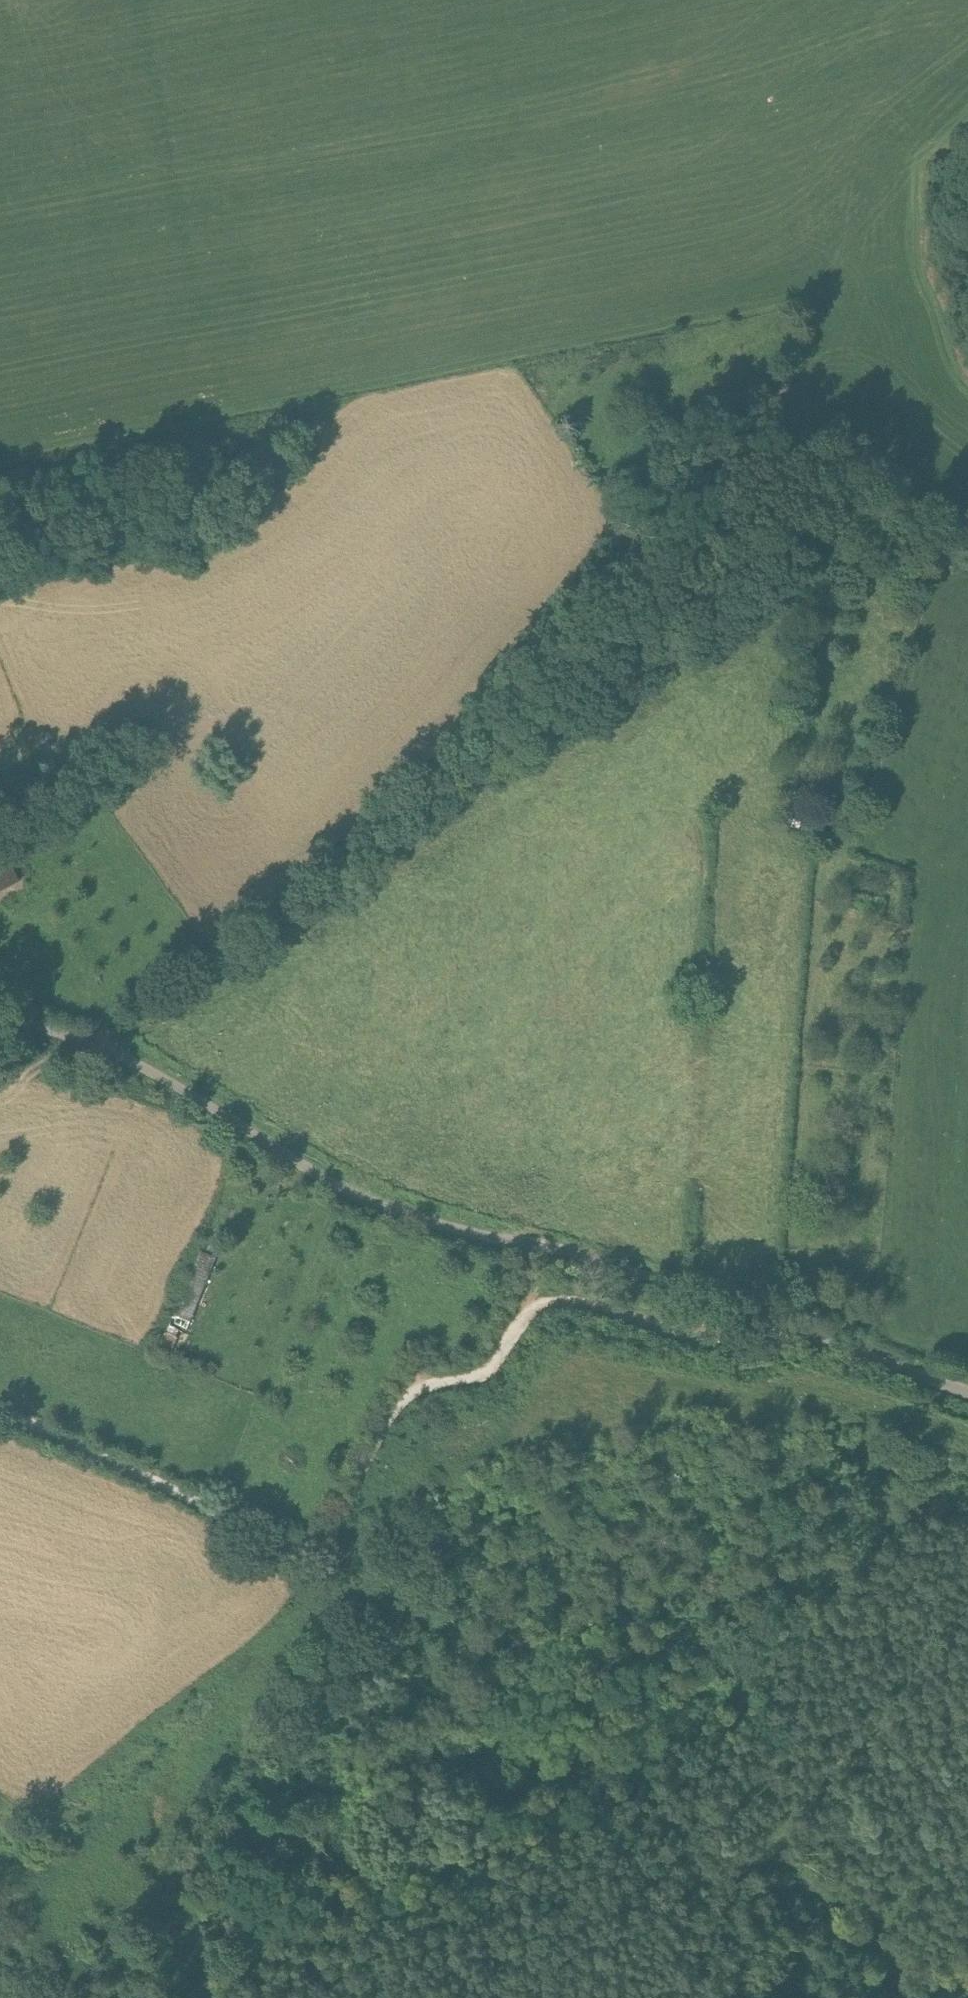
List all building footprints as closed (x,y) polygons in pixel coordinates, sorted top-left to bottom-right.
[(11,847),(0,852),(0,887),(24,875),(11,847)] [(215,1257),(201,1251),(174,1315),(190,1321),(215,1257)]
